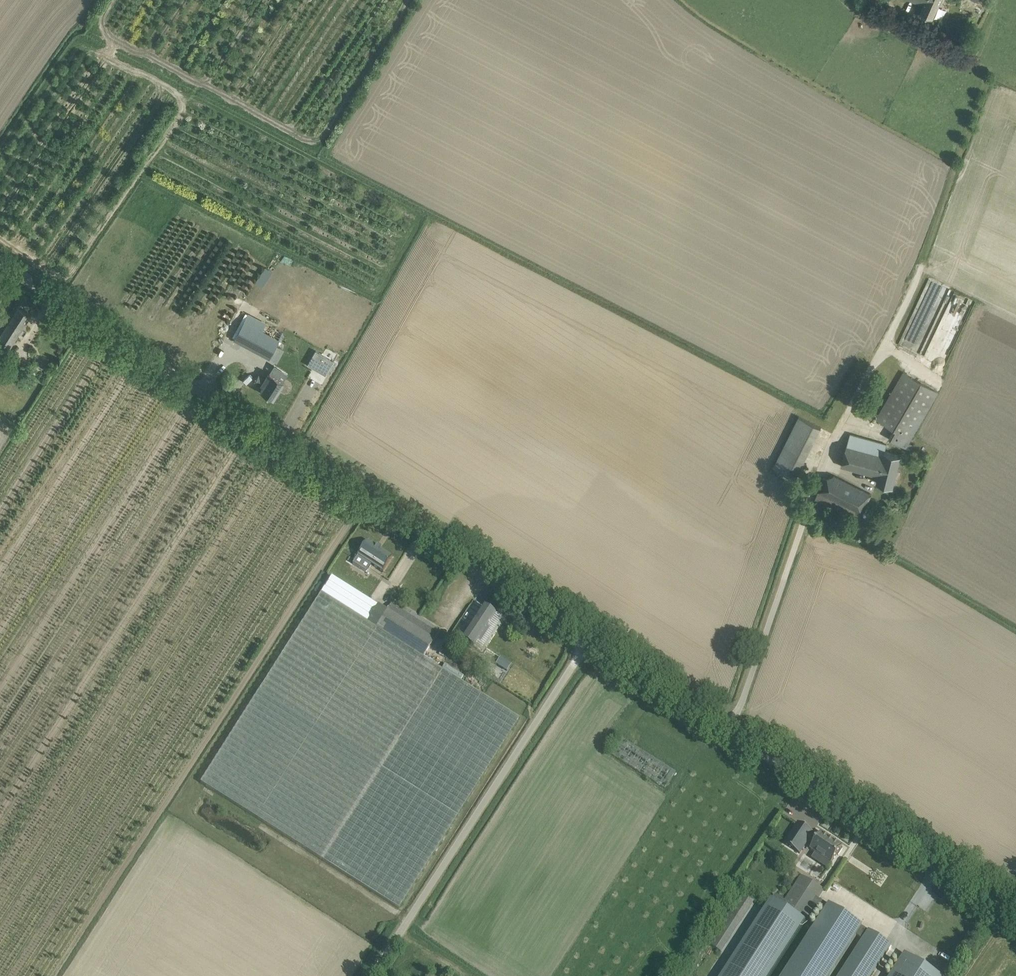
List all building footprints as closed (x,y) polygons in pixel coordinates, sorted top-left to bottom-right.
[(923,5),(920,12),(933,18),(941,0),(912,0),(923,5)] [(950,332),(958,335),(973,299),(954,291),(943,317),(938,315),(936,319),(939,320),(926,350),(928,351),(925,357),(938,362),(950,332)] [(26,322),(31,314),(16,304),(6,319),(0,315),(0,346),(7,351),(26,322)] [(248,314),(234,339),(269,358),(282,333),(248,314)] [(333,361),(315,350),(307,364),(325,375),(333,361)] [(19,375),(26,363),(19,358),(11,370),(19,375)] [(258,375),(255,380),(263,386),(260,390),(272,398),(283,381),(269,372),(265,379),(258,375)] [(938,392),(912,377),(904,372),(877,418),(894,429),(889,437),(898,442),(910,449),(913,445),(909,442),(938,392)] [(797,414),(776,468),(793,475),(797,464),(806,467),(823,424),(797,414)] [(887,445),(851,434),(848,444),(847,444),(841,466),(878,476),(877,483),(893,487),(901,456),(886,451),(887,445)] [(872,494),(843,479),(834,475),(834,476),(825,478),(824,478),(815,499),(858,521),(872,494)] [(367,572),(372,564),(383,571),(392,557),(367,541),(358,555),(353,563),(367,572)] [(378,605),(365,597),(332,576),(327,584),(321,593),(259,690),(200,783),(322,861),(390,903),(399,908),(519,718),(511,712),(423,658),(440,631),(393,601),(387,610),(378,605)] [(483,605),(461,639),(473,647),(478,639),(481,641),(490,628),(486,626),(495,613),(483,605)] [(511,664),(501,658),(496,665),(506,671),(511,664)] [(666,789),(676,772),(619,737),(609,753),(666,789)] [(814,832),(798,822),(784,843),(800,853),(808,841),(813,844),(810,849),(823,857),(823,856),(823,855),(832,861),(831,862),(831,861),(830,862),(831,863),(837,854),(838,855),(842,849),(841,848),(842,846),(821,832),(817,838),(812,835),(814,832)] [(815,904),(824,910),(782,975),(829,975),(856,935),(863,939),(839,975),(872,975),(892,945),(885,941),(885,940),(862,926),(852,920),(852,919),(829,904),(829,905),(822,900),(822,899),(819,897),(819,898),(814,895),(820,886),(802,875),(796,883),(791,892),(785,901),(775,894),(722,975),(769,975),(815,904)] [(742,892),(708,944),(716,948),(714,951),(719,954),(721,951),(722,952),(738,927),(737,926),(754,900),(742,892)] [(905,953),(890,975),(940,975),(905,953)]
